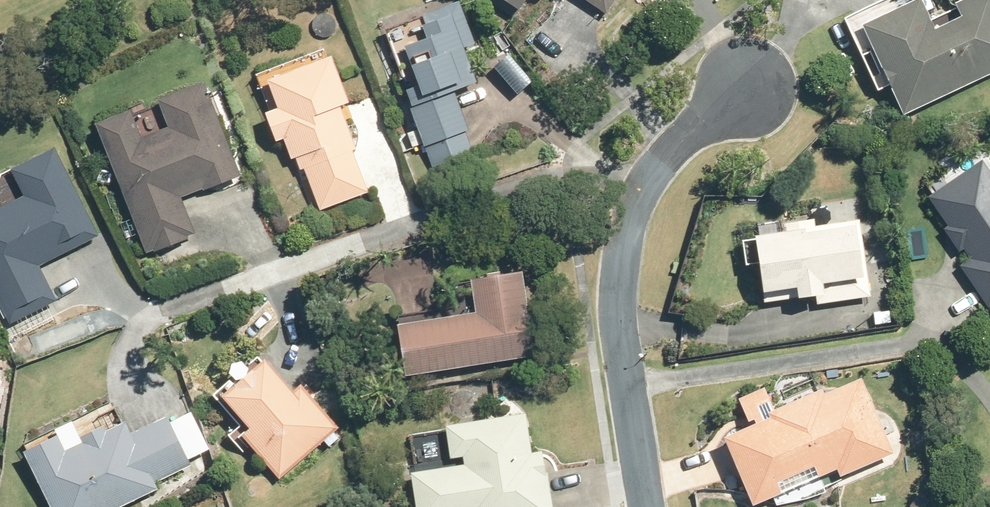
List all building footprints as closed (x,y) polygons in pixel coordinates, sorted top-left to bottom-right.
[(452,87),(475,79),(463,45),(475,42),(459,0),(457,0),(420,13),(423,20),(420,22),(424,35),(403,43),(416,82),(403,87),(411,106),(410,107),(417,127),(421,142),(423,145),(467,129),(452,87)] [(606,12),(614,0),(588,0),(606,12)] [(960,12),(934,24),(923,0),(906,0),(861,20),(903,111),(989,71),(989,0),(954,0),(960,12)] [(354,148),(338,105),(348,101),(330,54),(265,78),(275,106),(263,110),(275,140),(282,137),(289,158),(295,156),(299,168),(303,167),(319,208),(368,190),(352,148),(354,148)] [(111,88),(103,74),(92,80),(100,94),(111,88)] [(156,97),(167,124),(139,134),(129,108),(93,121),(144,251),(150,248),(150,250),(186,238),(185,236),(194,232),(179,196),(238,174),(203,80),(156,97)] [(411,146),(421,142),(417,127),(406,132),(411,146)] [(9,322),(55,300),(38,264),(98,233),(53,146),(9,168),(22,195),(0,205),(0,304),(9,322)] [(948,223),(944,226),(959,249),(964,246),(971,257),(960,264),(988,306),(989,305),(989,167),(983,157),(929,194),(948,223)] [(754,232),(754,235),(741,236),(744,262),(757,260),(763,300),(811,293),(813,303),(870,295),(859,217),(814,224),(813,216),(788,219),(789,228),(754,232)] [(486,274),(469,276),(474,309),(396,320),(403,374),(533,355),(520,269),(498,272),(498,269),(485,271),(486,274)] [(218,392),(247,426),(240,432),(277,478),(322,442),(328,450),(340,440),(332,431),(336,428),(299,382),(291,389),(264,355),(218,392)] [(837,368),(826,369),(827,377),(839,376),(837,368)] [(754,422),(723,436),(752,503),(836,468),(839,474),(892,452),(860,376),(822,391),(821,387),(772,409),(763,387),(738,398),(747,420),(753,418),(754,422)] [(463,464),(409,471),(415,506),(551,506),(546,471),(544,471),(541,449),(530,451),(524,411),(444,423),(449,456),(462,454),(463,464)] [(21,448),(49,506),(115,506),(155,488),(152,482),(190,464),(166,414),(128,431),(122,419),(104,427),(102,422),(77,433),(80,440),(64,447),(56,431),(21,448)] [(926,428),(915,429),(917,446),(928,444),(926,428)]
